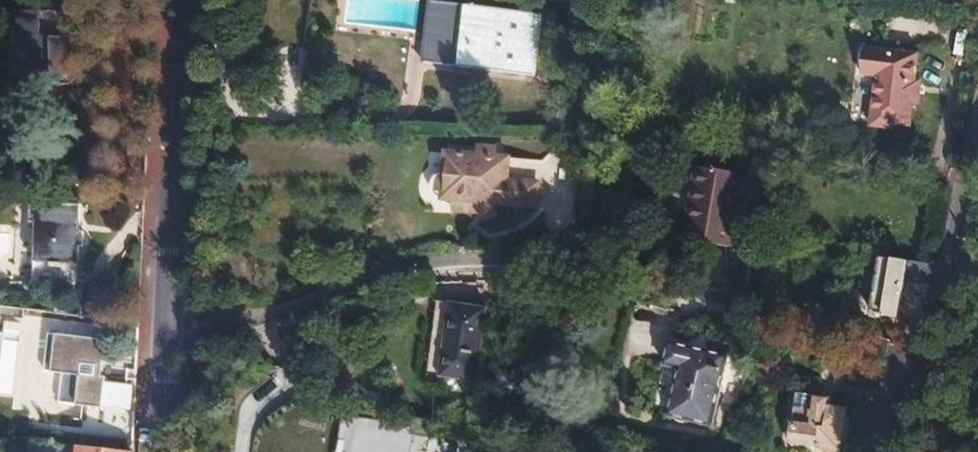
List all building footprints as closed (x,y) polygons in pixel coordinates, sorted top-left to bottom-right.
[(419,0),(350,0),(347,22),(418,31),(422,0),(419,0)] [(535,76),(542,14),(435,2),(428,64),(535,76)] [(108,56),(106,46),(101,44),(102,28),(90,26),(84,18),(79,18),(28,12),(20,77),(73,83),(108,56)] [(913,84),(916,58),(846,52),(843,78),(858,79),(854,131),(892,134),(893,129),(909,131),(911,107),(916,108),(918,84),(913,84)] [(481,201),(525,205),(528,183),(496,179),(499,157),(486,155),(486,147),(468,145),(467,153),(438,153),(435,172),(432,172),(429,173),(425,176),(422,180),(421,185),(422,189),(426,194),(431,197),(441,198),(440,207),(467,210),(468,200),(481,201)] [(738,178),(694,171),(687,206),(692,207),(685,245),(725,251),(738,178)] [(70,226),(74,200),(30,195),(23,255),(39,256),(39,261),(49,262),(50,257),(66,259),(69,242),(72,241),(74,227),(70,226)] [(480,211),(481,201),(468,200),(467,210),(480,211)] [(928,287),(933,267),(907,262),(906,266),(880,261),(871,314),(897,318),(904,282),(928,287)] [(88,315),(92,285),(67,283),(63,312),(88,315)] [(471,388),(479,315),(442,310),(434,384),(471,388)] [(634,331),(631,357),(665,361),(668,336),(634,331)] [(89,371),(91,353),(95,354),(97,336),(40,332),(37,371),(55,372),(53,401),(96,404),(98,372),(89,371)] [(716,434),(725,363),(667,356),(664,380),(679,382),(673,428),(716,434)] [(845,413),(802,405),(794,443),(838,451),(845,413)] [(34,442),(33,451),(117,451),(34,442)]
